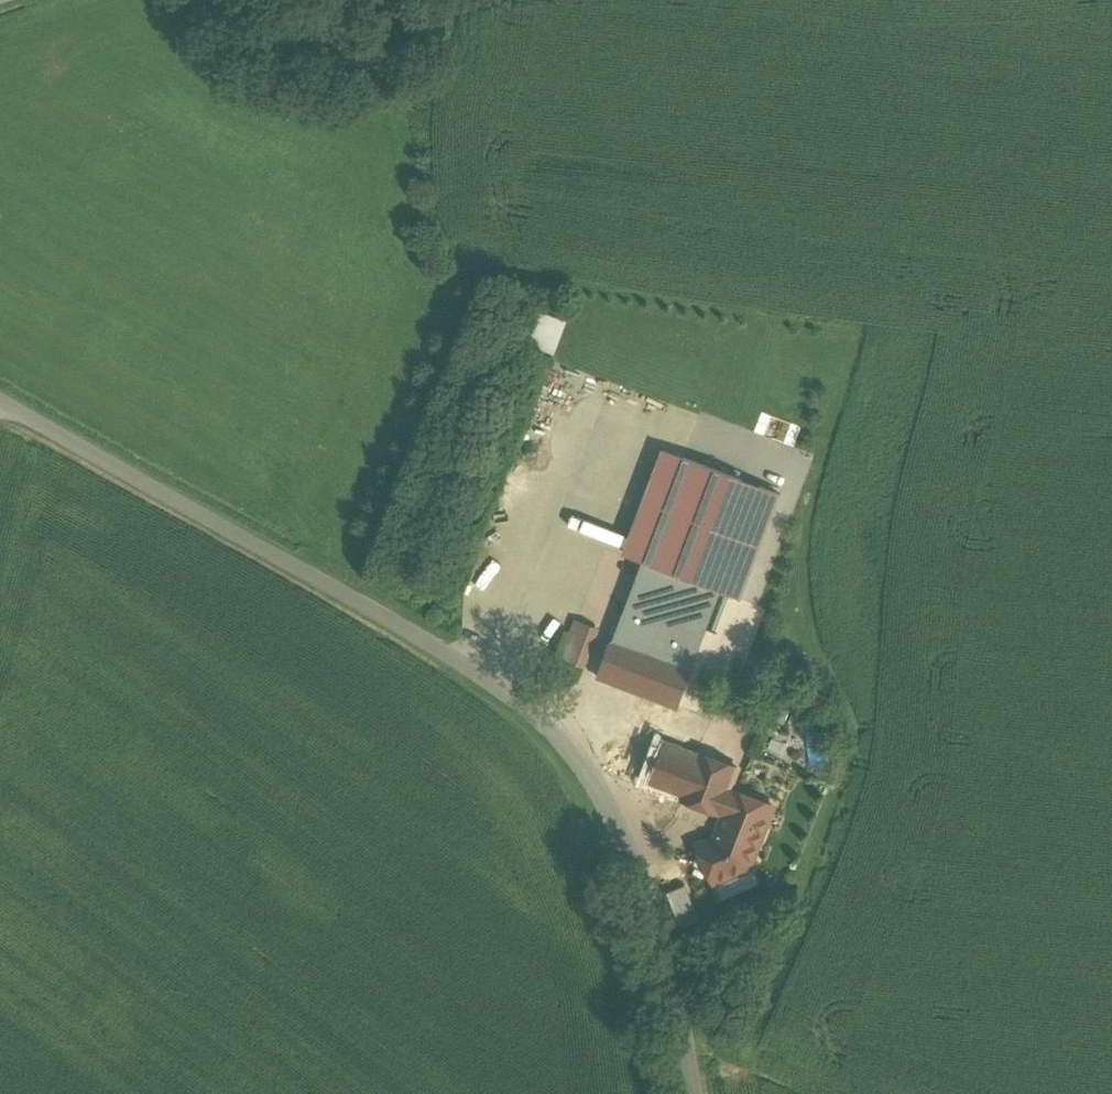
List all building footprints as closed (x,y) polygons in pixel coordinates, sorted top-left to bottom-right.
[(529,308),(517,341),(551,353),(563,320),(529,308)] [(785,480),(660,432),(621,533),(644,541),(597,670),(677,699),(724,572),(747,580),(785,480)] [(597,607),(574,599),(558,646),(581,654),(597,607)] [(733,748),(626,710),(610,755),(717,793),(733,748)] [(731,771),(718,815),(692,825),(709,872),(764,852),(762,847),(780,785),(731,771)]
